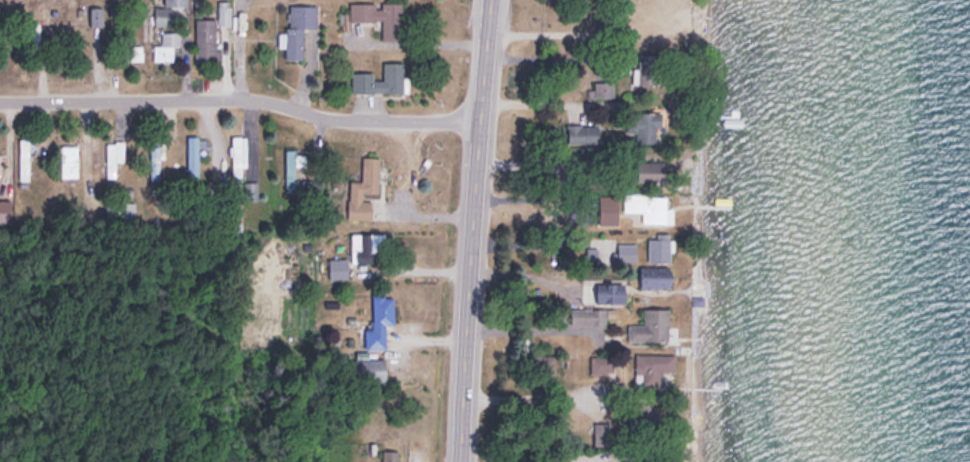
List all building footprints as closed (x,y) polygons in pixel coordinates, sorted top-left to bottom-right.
[(164,5),(154,5),(154,24),(172,24),(172,4),(187,4),(187,0),(164,0),(164,5)] [(401,1),(349,1),(349,19),(382,19),(382,38),(402,38),(401,1)] [(286,57),(302,57),(303,26),(316,26),(316,3),(287,3),(286,57)] [(101,24),(101,6),(89,6),(89,24),(101,24)] [(195,17),(195,61),(220,61),(220,48),(216,48),(216,17),(195,17)] [(52,22),(30,22),(30,48),(52,48),(52,22)] [(178,44),(178,29),(154,29),(154,60),(173,60),(173,44),(178,44)] [(635,83),(658,83),(658,52),(635,52),(635,83)] [(373,70),(351,70),(351,91),(403,91),(403,60),(383,60),(383,79),(373,79),(373,70)] [(614,95),(614,79),(594,79),(594,95),(614,95)] [(661,126),(661,110),(636,110),(636,141),(656,141),(656,126),(661,126)] [(599,144),(599,123),(565,123),(565,144),(599,144)] [(198,134),(187,134),(187,177),(198,177),(198,134)] [(241,180),(241,165),(246,165),(246,134),(230,134),(230,180),(241,180)] [(28,136),(18,136),(18,179),(28,179),(28,136)] [(115,176),(115,160),(124,160),(124,139),(105,139),(105,176),(115,176)] [(150,179),(161,179),(161,140),(150,140),(150,179)] [(77,176),(77,144),(60,144),(60,176),(77,176)] [(294,164),(302,164),(302,154),(296,154),(296,148),(285,148),(285,190),(294,190),(294,164)] [(378,192),(379,155),(362,155),(361,181),(348,180),(348,217),(372,218),(372,199),(363,199),(363,192),(378,192)] [(637,160),(637,181),(666,181),(666,160),(637,160)] [(257,199),(257,180),(244,180),(244,199),(257,199)] [(625,194),(625,222),(666,222),(666,194),(625,194)] [(11,222),(11,199),(0,199),(0,222),(11,222)] [(135,201),(105,201),(105,218),(135,218),(135,201)] [(385,262),(385,232),(351,232),(351,262),(385,262)] [(648,262),(670,262),(670,234),(648,234),(648,262)] [(617,260),(636,260),(636,242),(617,242),(617,260)] [(329,257),(329,277),(348,277),(348,257),(329,257)] [(641,287),(671,287),(671,266),(641,266),(641,287)] [(582,302),(625,302),(625,282),(582,282),(582,302)] [(373,328),(364,328),(364,347),(386,347),(385,323),(393,323),(393,293),(372,293),(373,328)] [(628,322),(628,340),(669,340),(669,307),(643,307),(643,322),(628,322)] [(635,353),(635,384),(661,384),(661,369),(675,369),(675,353),(635,353)] [(614,354),(591,354),(591,373),(614,373),(614,354)] [(355,357),(355,381),(386,381),(386,357),(355,357)] [(630,404),(630,422),(653,422),(653,404),(630,404)] [(609,422),(595,422),(595,443),(609,443),(609,422)] [(381,449),(381,461),(398,461),(398,449),(381,449)]
